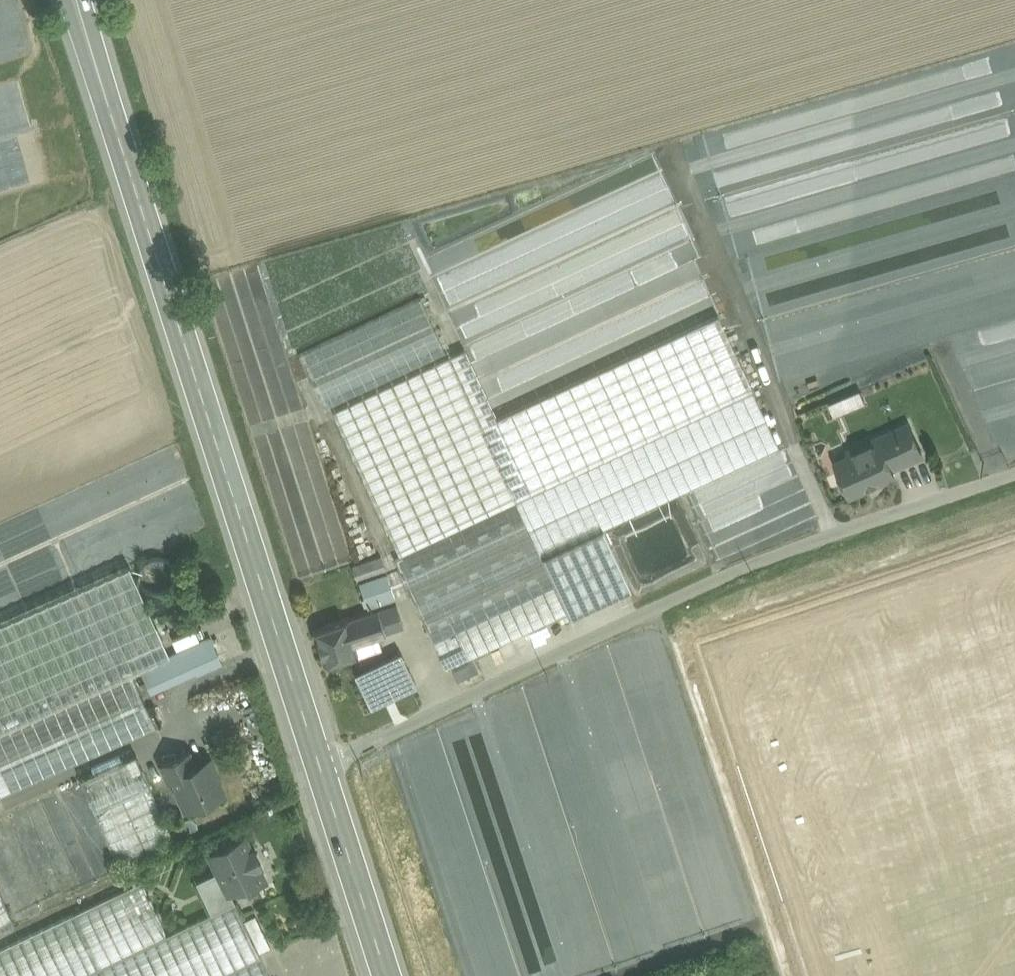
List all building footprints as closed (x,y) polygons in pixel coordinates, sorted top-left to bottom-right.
[(493,224),(426,257),(433,272),(433,273),(494,393),(493,374),(505,368),(494,368),(488,356),(504,348),(500,340),(484,340),(497,334),(492,334),(490,296),(468,297),(468,278),(483,271),(482,252),(488,266),(495,262),(493,224)] [(420,297),(299,354),(325,409),(445,351),(420,297)] [(559,320),(560,308),(541,307),(541,320),(559,320)] [(515,502),(753,391),(716,313),(494,419),(480,425),(515,502)] [(480,425),(494,419),(463,351),(331,413),(398,557),(516,502),(515,502),(480,425)] [(859,388),(827,402),(832,414),(864,400),(859,388)] [(516,502),(542,558),(603,529),(779,447),(753,391),(515,502),(516,502)] [(909,423),(889,432),(890,436),(881,441),(893,467),(923,453),(909,423)] [(875,438),(851,449),(850,454),(836,461),(851,494),(866,487),(868,482),(875,479),(879,481),(896,473),(893,467),(881,441),(880,441),(875,438)] [(789,500),(779,503),(789,532),(816,522),(798,472),(781,478),(789,500)] [(568,614),(569,614),(542,558),(516,502),(398,557),(394,559),(446,671),(558,618),(558,619),(568,614)] [(603,529),(542,558),(569,614),(568,614),(569,617),(630,588),(603,529)] [(171,586),(175,579),(175,571),(171,564),(165,559),(157,557),(149,559),(143,564),(139,571),(139,579),(142,586),(149,591),(157,593),(165,591),(171,586)] [(381,559),(352,568),(355,579),(385,570),(381,559)] [(0,623),(0,730),(141,669),(170,656),(129,565),(0,623)] [(387,574),(361,582),(369,605),(394,597),(387,574)] [(165,611),(168,606),(167,600),(163,596),(157,596),(152,598),(149,604),(150,609),(155,613),(160,614),(165,611)] [(400,604),(385,609),(391,630),(406,623),(400,604)] [(385,609),(345,621),(352,643),(385,633),(391,630),(385,609)] [(345,621),(314,631),(324,663),(355,653),(352,643),(345,621)] [(170,656),(141,669),(151,691),(198,668),(199,670),(221,662),(210,637),(170,656)] [(401,654),(356,674),(371,707),(416,686),(401,654)] [(473,661),(452,671),(457,681),(479,671),(473,661)] [(155,727),(132,672),(0,730),(0,797),(155,727)] [(414,696),(398,705),(404,716),(420,706),(414,696)] [(195,769),(188,752),(162,764),(168,779),(173,777),(178,788),(175,789),(180,800),(186,798),(191,808),(224,793),(210,762),(195,769)] [(134,753),(29,800),(71,894),(122,872),(118,863),(172,839),(134,753)] [(0,813),(0,880),(20,924),(70,901),(26,802),(0,813)] [(244,837),(209,853),(218,871),(228,893),(230,892),(247,884),(249,887),(264,880),(258,866),(261,864),(254,849),(251,850),(244,837)] [(218,871),(196,882),(211,913),(235,902),(230,892),(228,893),(218,871)] [(235,902),(211,913),(166,935),(160,921),(161,921),(150,897),(149,897),(141,881),(0,949),(0,975),(270,975),(235,902)] [(16,927),(0,892),(0,934),(16,927)]
